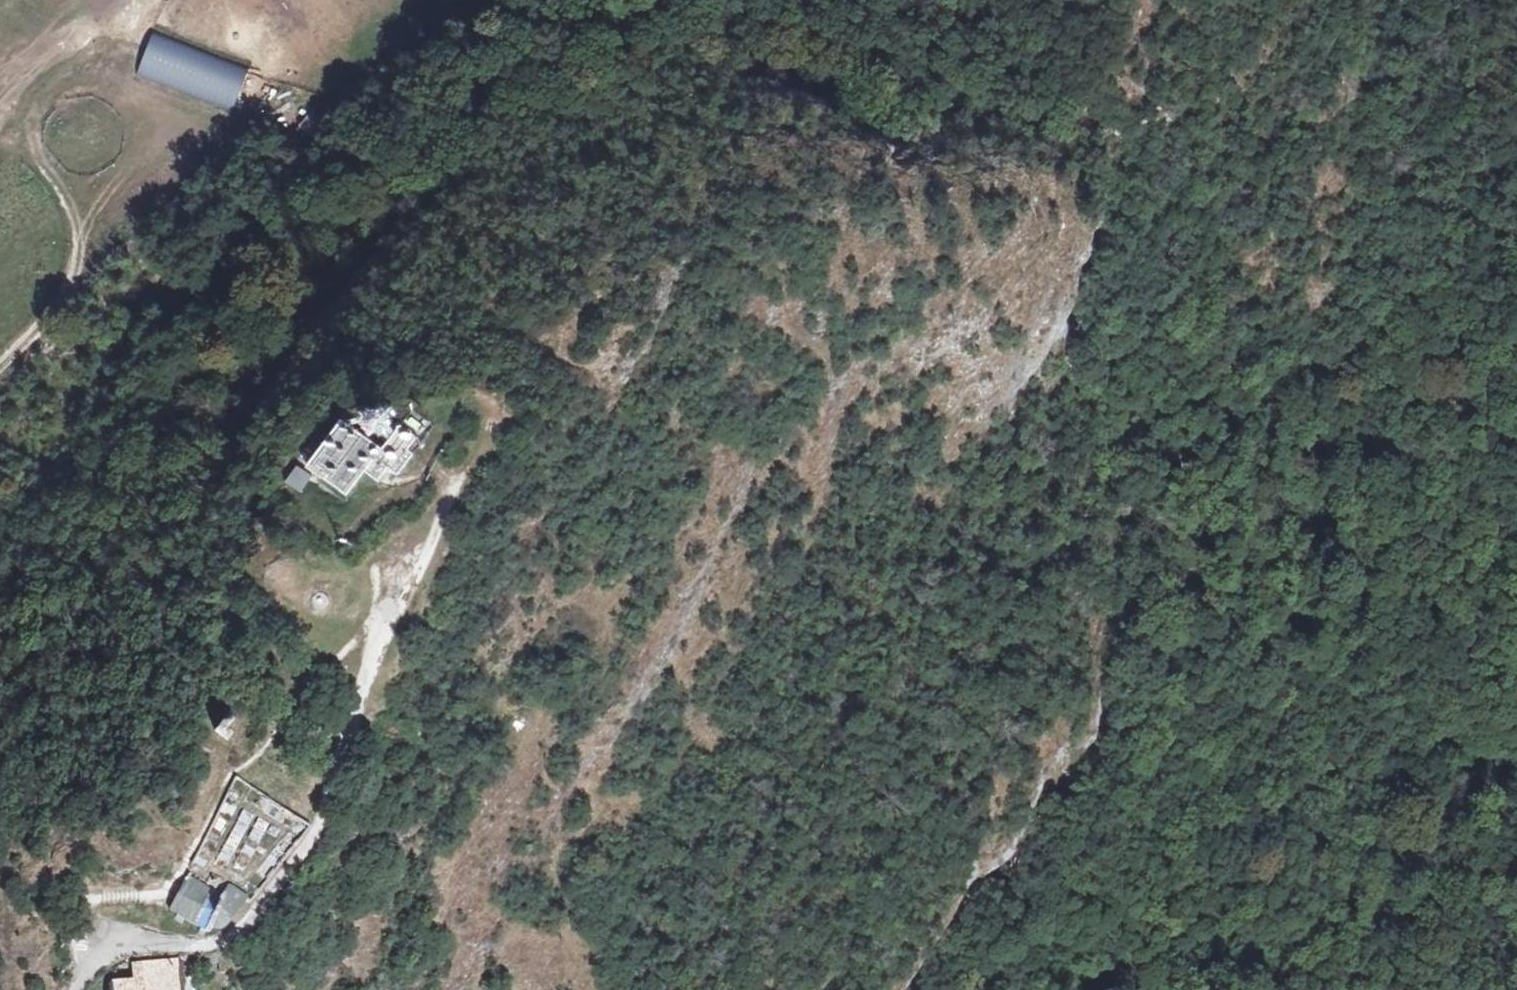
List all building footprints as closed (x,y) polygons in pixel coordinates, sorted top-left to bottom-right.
[(413,455),(408,451),(418,437),(402,424),(384,447),(344,418),(310,464),(349,493),(368,469),(381,479),(390,468),(398,477),(413,455)] [(296,464),(286,480),(302,491),(312,475),(296,464)] [(233,715),(225,710),(221,721),(229,726),(233,715)] [(221,899),(184,880),(169,909),(213,930),(214,928),(227,925),(236,911),(244,912),(252,902),(228,887),(221,899)] [(114,989),(180,989),(179,958),(134,960),(135,977),(114,977),(114,989)]
